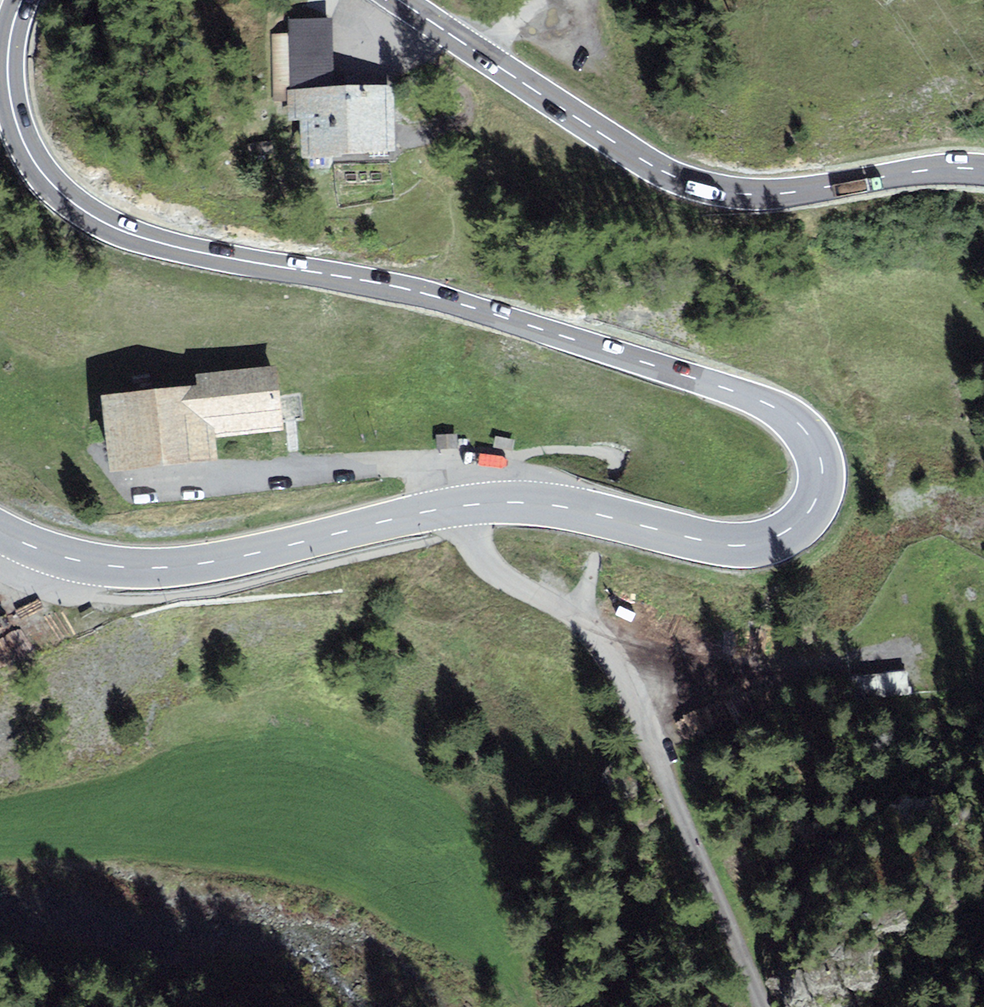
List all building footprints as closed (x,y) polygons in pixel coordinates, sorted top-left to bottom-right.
[(340,25),(300,26),(301,80),(341,78),(340,25)] [(305,97),(307,162),(400,159),(398,94),(305,97)] [(190,389),(102,398),(110,476),(218,465),(215,434),(282,428),(276,367),(189,375),(190,389)] [(36,608),(28,588),(0,599),(0,622),(36,608)] [(905,669),(850,674),(853,698),(907,693),(905,669)]
